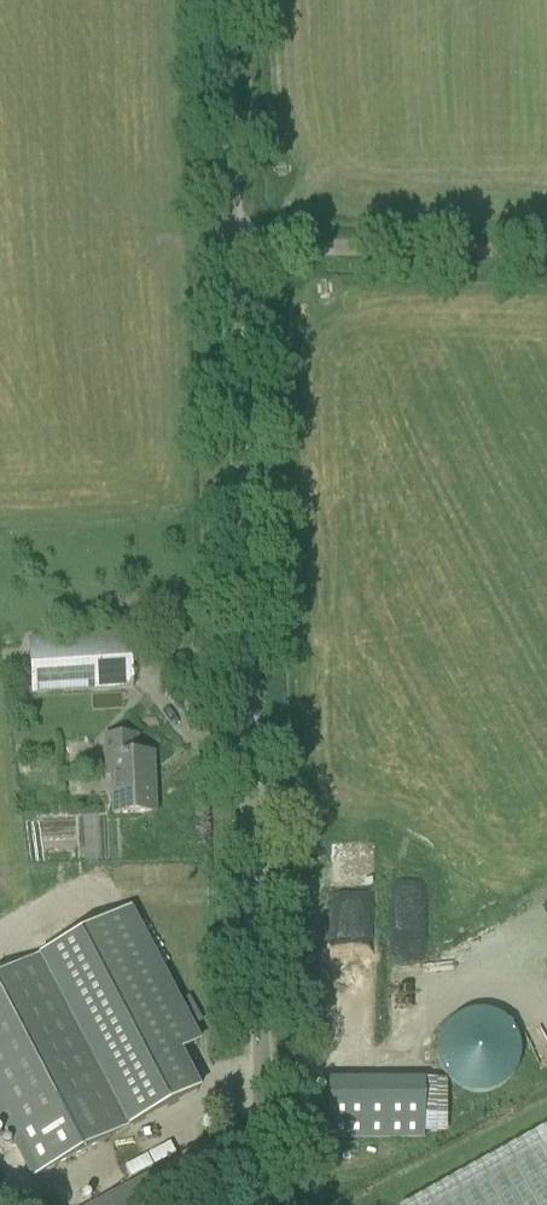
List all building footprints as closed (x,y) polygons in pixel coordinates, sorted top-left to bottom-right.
[(33,694),(133,688),(129,635),(29,641),(33,694)] [(114,816),(153,814),(151,778),(153,778),(153,756),(136,757),(135,737),(106,738),(107,777),(112,777),(114,816)] [(365,946),(363,867),(336,868),(336,892),(339,892),(341,947),(365,946)] [(34,1177),(201,1091),(181,1053),(199,1043),(130,909),(0,976),(0,1113),(34,1177)] [(152,939),(162,965),(176,959),(166,934),(152,939)] [(443,1087),(518,1087),(517,1012),(443,1013),(443,1087)] [(423,1078),(327,1077),(327,1138),(422,1139),(423,1078)] [(436,1189),(408,1204),(546,1204),(546,1128),(436,1189)] [(93,1204),(203,1204),(181,1160),(93,1204)]
